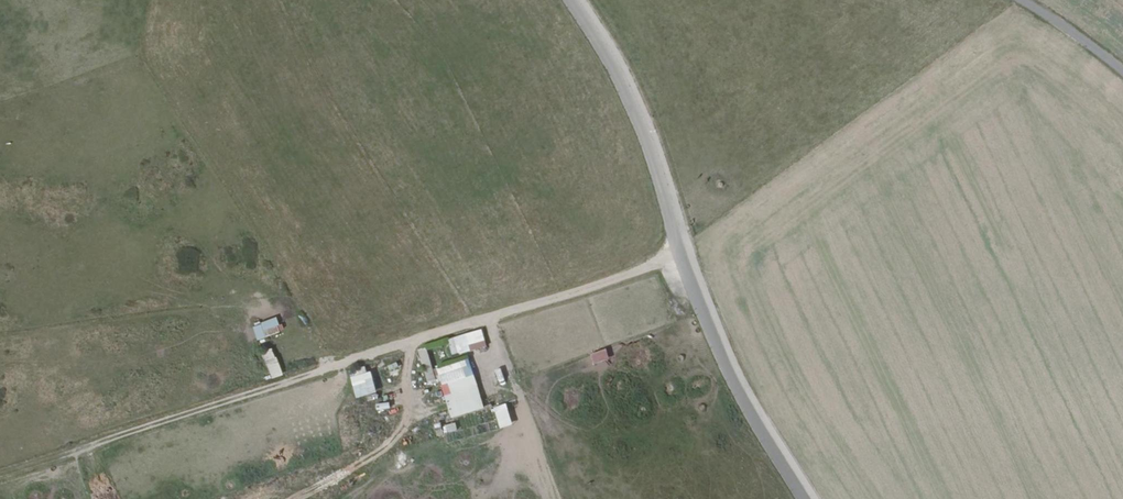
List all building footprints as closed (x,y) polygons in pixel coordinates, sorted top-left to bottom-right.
[(250,325),(255,340),(278,332),(273,317),(250,325)] [(482,330),(447,337),(450,355),(485,348),(482,330)] [(259,351),(269,378),(280,374),(270,347),(259,351)] [(425,347),(417,350),(426,382),(435,380),(425,347)] [(589,354),(593,365),(609,359),(605,348),(589,354)] [(435,368),(449,418),(483,408),(468,358),(435,368)] [(389,377),(399,376),(398,363),(388,364),(389,377)] [(357,407),(377,402),(376,395),(374,395),(369,373),(366,374),(364,366),(349,370),(357,407)] [(499,428),(512,424),(505,403),(492,407),(499,428)]
